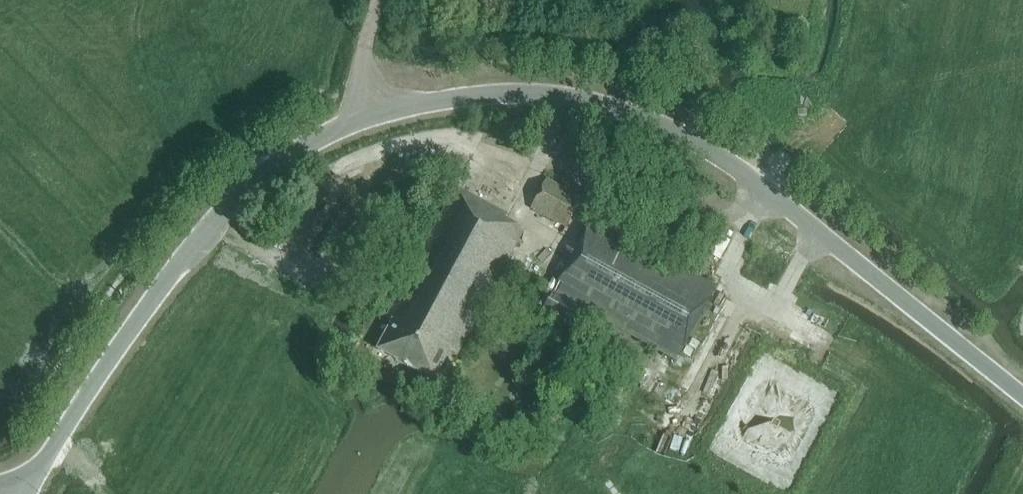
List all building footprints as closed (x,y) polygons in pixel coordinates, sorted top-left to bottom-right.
[(565,227),(581,199),(547,180),(532,209),(565,227)] [(506,220),(508,215),(456,188),(386,318),(393,322),(378,350),(435,380),(450,352),(457,356),(524,229),(506,220)] [(717,287),(592,221),(544,311),(587,334),(596,318),(677,361),(717,287)]
